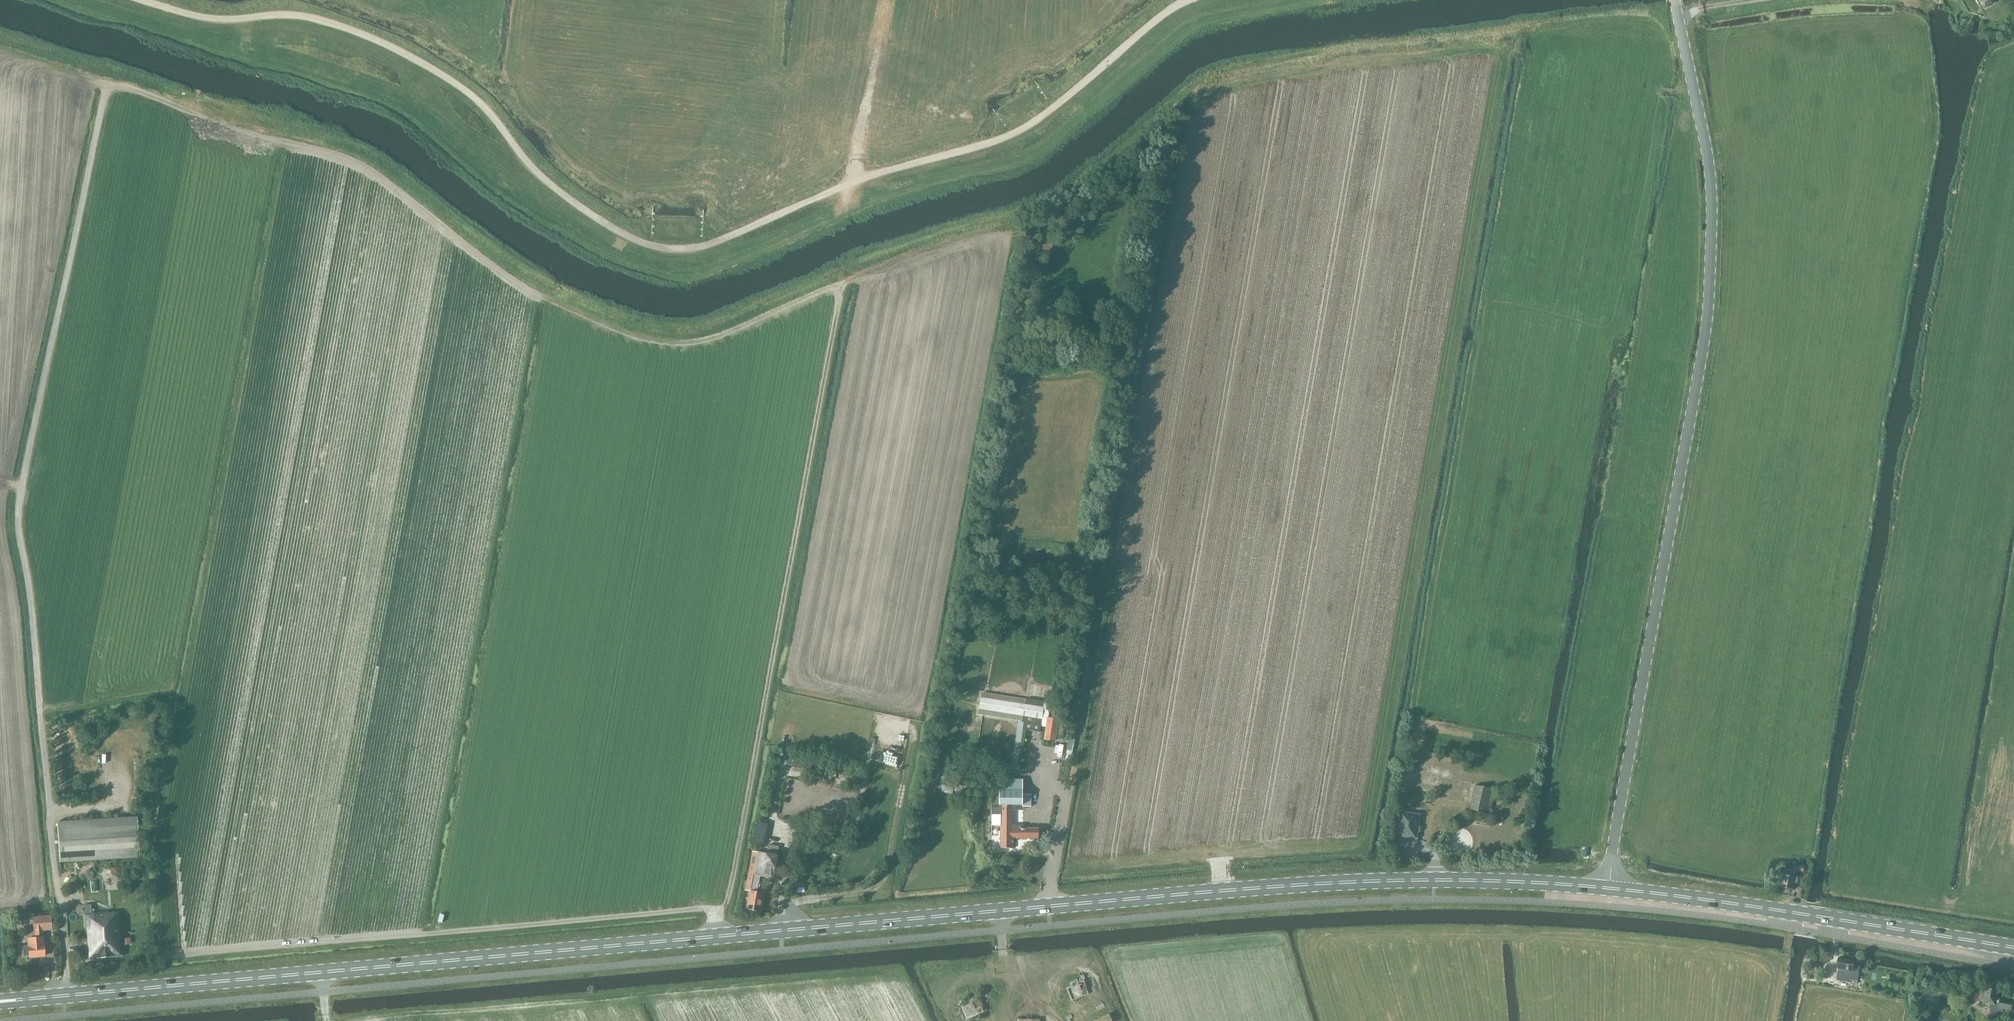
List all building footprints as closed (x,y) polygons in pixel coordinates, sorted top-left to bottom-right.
[(1059,719),(1048,717),(1050,704),(1044,703),(981,693),(978,715),(1019,721),(1019,725),(1018,725),(1017,730),(1011,765),(1004,763),(1003,767),(1019,770),(1020,765),(1017,765),(1023,731),(1040,733),(1041,726),(1046,727),(1044,740),(1056,742),(1059,719)] [(792,771),(811,774),(813,764),(794,761),(792,771)] [(818,765),(816,775),(835,778),(837,768),(818,765)] [(841,768),(839,779),(858,782),(861,772),(841,768)] [(1013,826),(1014,806),(1022,806),(1023,808),(1031,808),(1031,795),(1023,795),(1023,780),(1000,780),(992,780),(992,814),(1001,814),(1001,849),(1013,849),(1013,838),(1019,838),(1019,839),(1038,839),(1038,829),(1024,829),(1023,826),(1013,826)] [(980,789),(956,784),(954,792),(979,796),(980,789)] [(942,792),(949,793),(950,786),(943,785),(942,792)] [(1475,785),(1470,809),(1487,813),(1491,796),(1489,795),(1491,788),(1475,785)] [(1400,810),(1395,835),(1417,839),(1418,832),(1420,832),(1421,827),(1419,827),(1421,814),(1400,810)] [(56,822),(58,862),(139,857),(136,817),(56,822)] [(755,838),(764,840),(768,825),(758,823),(755,838)] [(802,851),(821,854),(823,844),(813,842),(814,840),(808,839),(808,841),(803,841),(802,851)] [(749,882),(747,891),(751,892),(748,910),(754,911),(760,912),(764,894),(757,893),(758,888),(761,876),(773,877),(778,847),(768,845),(767,854),(755,851),(749,882)] [(1804,872),(1805,866),(1793,864),(1792,870),(1804,872)] [(112,876),(120,875),(119,867),(111,868),(112,876)] [(1798,877),(1795,877),(1796,872),(1786,870),(1785,875),(1783,889),(1793,890),(1794,883),(1797,883),(1798,877)] [(93,909),(90,910),(91,914),(84,914),(88,959),(121,957),(117,913),(107,914),(107,913),(94,914),(93,909)] [(51,916),(32,917),(34,931),(35,931),(35,939),(28,940),(28,946),(22,947),(23,956),(29,956),(29,958),(45,956),(42,931),(52,930),(51,916)] [(1837,969),(1840,970),(1839,981),(1848,982),(1848,980),(1857,981),(1858,974),(1853,974),(1853,972),(1855,961),(1839,958),(1837,969)] [(1807,974),(1817,975),(1819,966),(1808,964),(1807,974)] [(1069,987),(1063,989),(1068,1001),(1088,992),(1082,977),(1068,983),(1069,987)] [(2003,1009),(2012,1010),(2013,1001),(2001,999),(2003,988),(1987,986),(1985,1000),(1992,1001),(1991,1009),(1991,1011),(1993,1012),(1995,1013),(1997,1012),(1999,1010),(2003,1011),(2003,1009)] [(1971,1000),(1982,1002),(1984,991),(1973,989),(1971,1000)] [(966,1007),(960,1009),(964,1020),(985,1012),(978,997),(964,1003),(966,1007)] [(1095,1008),(1097,1013),(1105,1008),(1102,1004),(1095,1008)]
